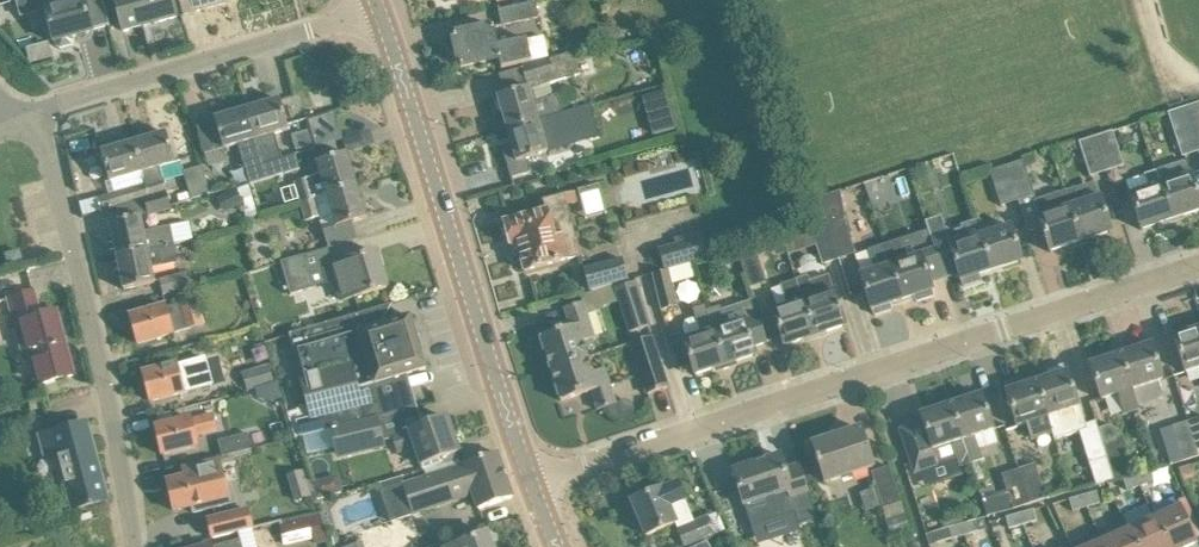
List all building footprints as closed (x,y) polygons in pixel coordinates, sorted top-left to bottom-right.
[(54,42),(55,42),(57,46),(60,48),(72,45),(75,41),(74,37),(93,31),(88,11),(105,6),(103,0),(42,0),(54,42)] [(124,31),(177,17),(172,0),(115,0),(124,31)] [(184,15),(233,2),(232,0),(180,0),(184,15)] [(539,1),(522,5),(522,6),(501,11),(504,26),(542,19),(539,3),(539,1)] [(532,61),(549,57),(544,36),(528,40),(528,39),(498,45),(494,27),(454,36),(461,67),(499,59),(502,68),(532,62),(532,61)] [(600,44),(600,45),(622,46),(622,41),(623,29),(601,27),(601,28),(591,27),(589,43),(600,44)] [(48,43),(33,47),(37,62),(53,57),(48,43)] [(498,96),(508,129),(577,110),(576,108),(562,112),(557,94),(553,95),(549,83),(579,74),(573,55),(501,76),(506,94),(498,96)] [(280,100),(248,109),(264,165),(284,159),(276,134),(289,130),(280,100)] [(1183,109),(1197,153),(1198,152),(1198,105),(1183,109)] [(264,165),(248,109),(215,119),(216,122),(197,127),(205,154),(239,145),(250,184),(268,179),(264,165)] [(1197,153),(1183,109),(1165,115),(1179,159),(1197,153)] [(577,110),(508,129),(512,144),(504,147),(504,146),(503,146),(512,178),(528,173),(524,159),(547,152),(544,139),(568,132),(567,130),(581,127),(577,110)] [(308,131),(292,135),(296,150),(312,146),(308,131)] [(142,173),(146,185),(163,180),(160,168),(176,164),(167,133),(133,143),(142,173)] [(1110,133),(1096,138),(1107,172),(1121,167),(1110,133)] [(1107,172),(1096,138),(1075,145),(1087,179),(1107,172)] [(101,152),(110,182),(142,173),(133,143),(101,152)] [(295,183),(301,203),(357,186),(347,153),(317,162),(321,175),(295,183)] [(299,155),(284,159),(264,165),(268,179),(303,169),(299,155)] [(1160,183),(1172,220),(1185,216),(1185,215),(1198,210),(1198,197),(1188,161),(1157,171),(1161,183),(1160,183)] [(1020,163),(1007,167),(1018,202),(1031,197),(1020,163)] [(178,197),(180,204),(210,195),(202,167),(184,172),(190,193),(178,197)] [(1018,202),(1007,167),(987,174),(998,208),(1018,202)] [(1143,228),(1172,220),(1160,183),(1157,173),(1126,183),(1142,230),(1144,230),(1143,228)] [(146,185),(150,199),(167,193),(163,180),(146,185)] [(582,213),(602,208),(595,181),(575,186),(582,213)] [(98,198),(102,212),(144,200),(145,200),(150,199),(146,185),(98,198)] [(357,186),(301,203),(307,223),(333,216),(336,227),(324,230),(329,247),(357,239),(352,223),(367,219),(357,186)] [(245,203),(236,188),(216,199),(224,213),(245,203)] [(840,191),(819,198),(829,227),(840,261),(855,256),(843,219),(846,218),(840,191)] [(1081,242),(1069,205),(1064,191),(1034,201),(1050,253),(1052,252),(1052,251),(1068,245),(1068,246),(1081,242)] [(505,222),(511,246),(518,244),(525,272),(569,260),(568,257),(580,254),(567,204),(578,201),(576,192),(543,201),(546,211),(505,222)] [(167,193),(150,199),(145,200),(148,213),(171,206),(167,193)] [(1100,195),(1069,205),(1081,242),(1094,238),(1094,237),(1109,232),(1110,233),(1112,233),(1105,210),(1100,195)] [(110,223),(117,257),(173,245),(173,243),(175,243),(172,227),(144,233),(141,217),(110,223)] [(979,275),(992,271),(980,235),(975,222),(963,226),(967,240),(950,245),(947,235),(932,240),(934,250),(943,279),(958,274),(961,282),(963,281),(964,286),(981,281),(979,275)] [(1011,225),(980,235),(992,271),(1005,267),(1004,266),(1020,261),(1020,262),(1023,261),(1011,225)] [(829,227),(811,234),(821,267),(840,261),(829,227)] [(733,229),(718,233),(723,248),(738,244),(733,229)] [(710,258),(702,230),(674,238),(676,244),(658,249),(665,271),(710,258)] [(901,239),(884,245),(902,300),(914,296),(915,302),(918,302),(933,297),(934,296),(932,291),(933,291),(930,283),(943,279),(934,250),(908,258),(901,239)] [(173,245),(117,257),(124,290),(155,283),(152,271),(180,266),(175,243),(173,243),(173,245)] [(902,300),(884,245),(870,249),(877,269),(859,275),(872,311),(874,315),(875,316),(891,311),(892,309),(890,304),(902,300)] [(755,248),(738,253),(749,287),(766,282),(755,248)] [(6,255),(10,268),(23,264),(19,251),(6,255)] [(336,266),(325,269),(329,284),(335,282),(341,301),(387,288),(377,252),(348,261),(348,262),(336,266)] [(622,257),(584,268),(590,291),(629,280),(622,257)] [(307,258),(284,265),(293,294),(316,287),(307,258)] [(655,276),(665,313),(682,308),(672,271),(655,276)] [(161,281),(165,294),(193,287),(189,273),(161,281)] [(812,278),(798,283),(815,336),(828,332),(828,331),(844,326),(844,327),(846,327),(836,294),(840,293),(835,278),(815,285),(812,278)] [(636,282),(612,288),(616,301),(623,299),(631,331),(648,326),(636,282)] [(815,336),(798,283),(784,288),(789,304),(772,310),(785,347),(787,346),(786,345),(802,340),(815,336)] [(571,328),(541,338),(551,369),(587,357),(582,341),(595,337),(586,310),(616,301),(612,288),(582,298),(583,302),(564,308),(571,328)] [(9,299),(15,322),(24,355),(33,353),(42,384),(74,375),(57,311),(44,314),(38,291),(9,299)] [(164,306),(130,316),(139,344),(176,333),(202,326),(194,297),(181,300),(182,305),(165,309),(164,306)] [(713,369),(726,365),(708,308),(705,299),(692,303),(696,318),(686,320),(683,328),(686,338),(683,339),(695,376),(697,375),(697,374),(713,369)] [(708,308),(726,365),(739,361),(739,360),(754,355),(755,356),(757,356),(754,347),(767,342),(753,300),(721,309),(720,306),(709,310),(708,308)] [(397,322),(392,305),(288,335),(309,407),(288,412),(296,439),(330,429),(331,431),(379,419),(417,409),(414,397),(377,407),(372,391),(356,334),(397,322)] [(411,318),(397,322),(356,334),(372,391),(427,375),(411,318)] [(1174,336),(1185,372),(1198,368),(1198,329),(1192,331),(1192,332),(1176,337),(1176,336),(1174,336)] [(653,340),(633,347),(648,394),(669,387),(653,340)] [(1134,350),(1121,354),(1137,405),(1160,398),(1163,393),(1160,380),(1163,379),(1151,344),(1149,344),(1150,346),(1134,351),(1134,350)] [(1092,363),(1090,363),(1101,399),(1117,394),(1124,415),(1139,410),(1137,405),(1121,354),(1108,358),(1108,359),(1092,364),(1092,363)] [(587,357),(551,369),(561,402),(592,392),(598,411),(617,404),(605,369),(592,373),(587,357)] [(177,363),(143,372),(151,402),(212,385),(206,360),(178,367),(177,363)] [(244,373),(249,391),(277,384),(272,366),(244,373)] [(1049,377),(1036,381),(1053,435),(1054,439),(1080,430),(1079,426),(1086,424),(1080,406),(1078,407),(1067,371),(1065,372),(1063,367),(1048,372),(1049,377)] [(1053,435),(1036,381),(1024,386),(1022,380),(1006,385),(1008,390),(1006,391),(1018,426),(1026,424),(1032,442),(1053,435)] [(964,400),(951,404),(970,465),(979,462),(971,437),(993,429),(982,394),(980,395),(980,396),(964,401),(964,400)] [(970,465),(951,404),(938,408),(939,409),(923,414),(922,413),(920,414),(923,423),(901,430),(915,473),(953,460),(956,470),(970,465)] [(155,426),(162,455),(198,447),(196,437),(218,431),(214,415),(192,421),(191,418),(155,426)] [(393,437),(398,453),(415,447),(422,465),(459,452),(447,417),(409,431),(410,431),(393,437)] [(1198,454),(1198,418),(1189,421),(1198,454)] [(379,419),(331,431),(338,460),(386,447),(379,419)] [(1172,426),(1182,460),(1198,454),(1189,421),(1172,426)] [(40,436),(45,457),(50,455),(52,460),(59,458),(73,510),(108,501),(87,423),(52,432),(52,433),(40,436)] [(813,444),(825,482),(873,467),(861,429),(813,444)] [(221,442),(224,457),(254,450),(251,436),(221,442)] [(1113,479),(1131,474),(1120,439),(1103,444),(1113,479)] [(498,453),(402,486),(411,514),(473,494),(479,510),(513,498),(498,453)] [(780,455),(733,471),(752,526),(795,512),(799,525),(818,518),(800,464),(785,469),(780,455)] [(186,477),(167,482),(174,511),(193,506),(194,514),(230,504),(225,487),(226,487),(219,458),(184,467),(186,477)] [(1031,503),(1047,497),(1035,463),(1019,468),(1031,503)] [(886,508),(894,539),(911,535),(902,503),(890,466),(871,472),(883,509),(886,508)] [(1176,471),(1182,486),(1195,481),(1189,466),(1176,471)] [(1031,503),(1019,468),(1002,474),(1015,509),(1031,503)] [(1140,486),(1154,482),(1151,471),(1137,474),(1140,486)] [(1123,478),(1127,490),(1140,486),(1137,474),(1123,478)] [(319,482),(313,483),(317,499),(330,495),(327,486),(319,482)] [(662,488),(633,500),(647,535),(676,524),(669,506),(685,499),(679,484),(663,491),(662,488)] [(1087,507),(1100,503),(1097,492),(1083,496),(1087,507)] [(1069,500),(1073,511),(1087,507),(1083,496),(1069,500)] [(1176,502),(1179,507),(1181,506),(1195,538),(1198,536),(1198,530),(1185,498),(1176,502)] [(1167,546),(1187,546),(1197,543),(1195,538),(1181,506),(1179,507),(1154,518),(1167,546)] [(248,509),(209,519),(213,538),(239,531),(253,528),(248,509)] [(1034,510),(1020,514),(1023,525),(1037,521),(1034,510)] [(694,522),(678,529),(685,546),(724,530),(716,513),(694,522)] [(1023,525),(1020,514),(1006,518),(1009,529),(1023,525)] [(964,536),(988,530),(984,518),(961,525),(964,536)] [(1128,530),(1136,546),(1167,546),(1154,518),(1128,530)] [(320,519),(319,519),(284,527),(281,528),(285,546),(316,539),(317,543),(326,541),(320,519)] [(930,546),(964,536),(961,525),(926,534),(930,546)] [(1102,542),(1104,546),(1136,546),(1128,530),(1102,542)] [(450,546),(493,546),(487,533),(450,546)] [(739,546),(758,546),(752,536),(738,543),(739,546)]
